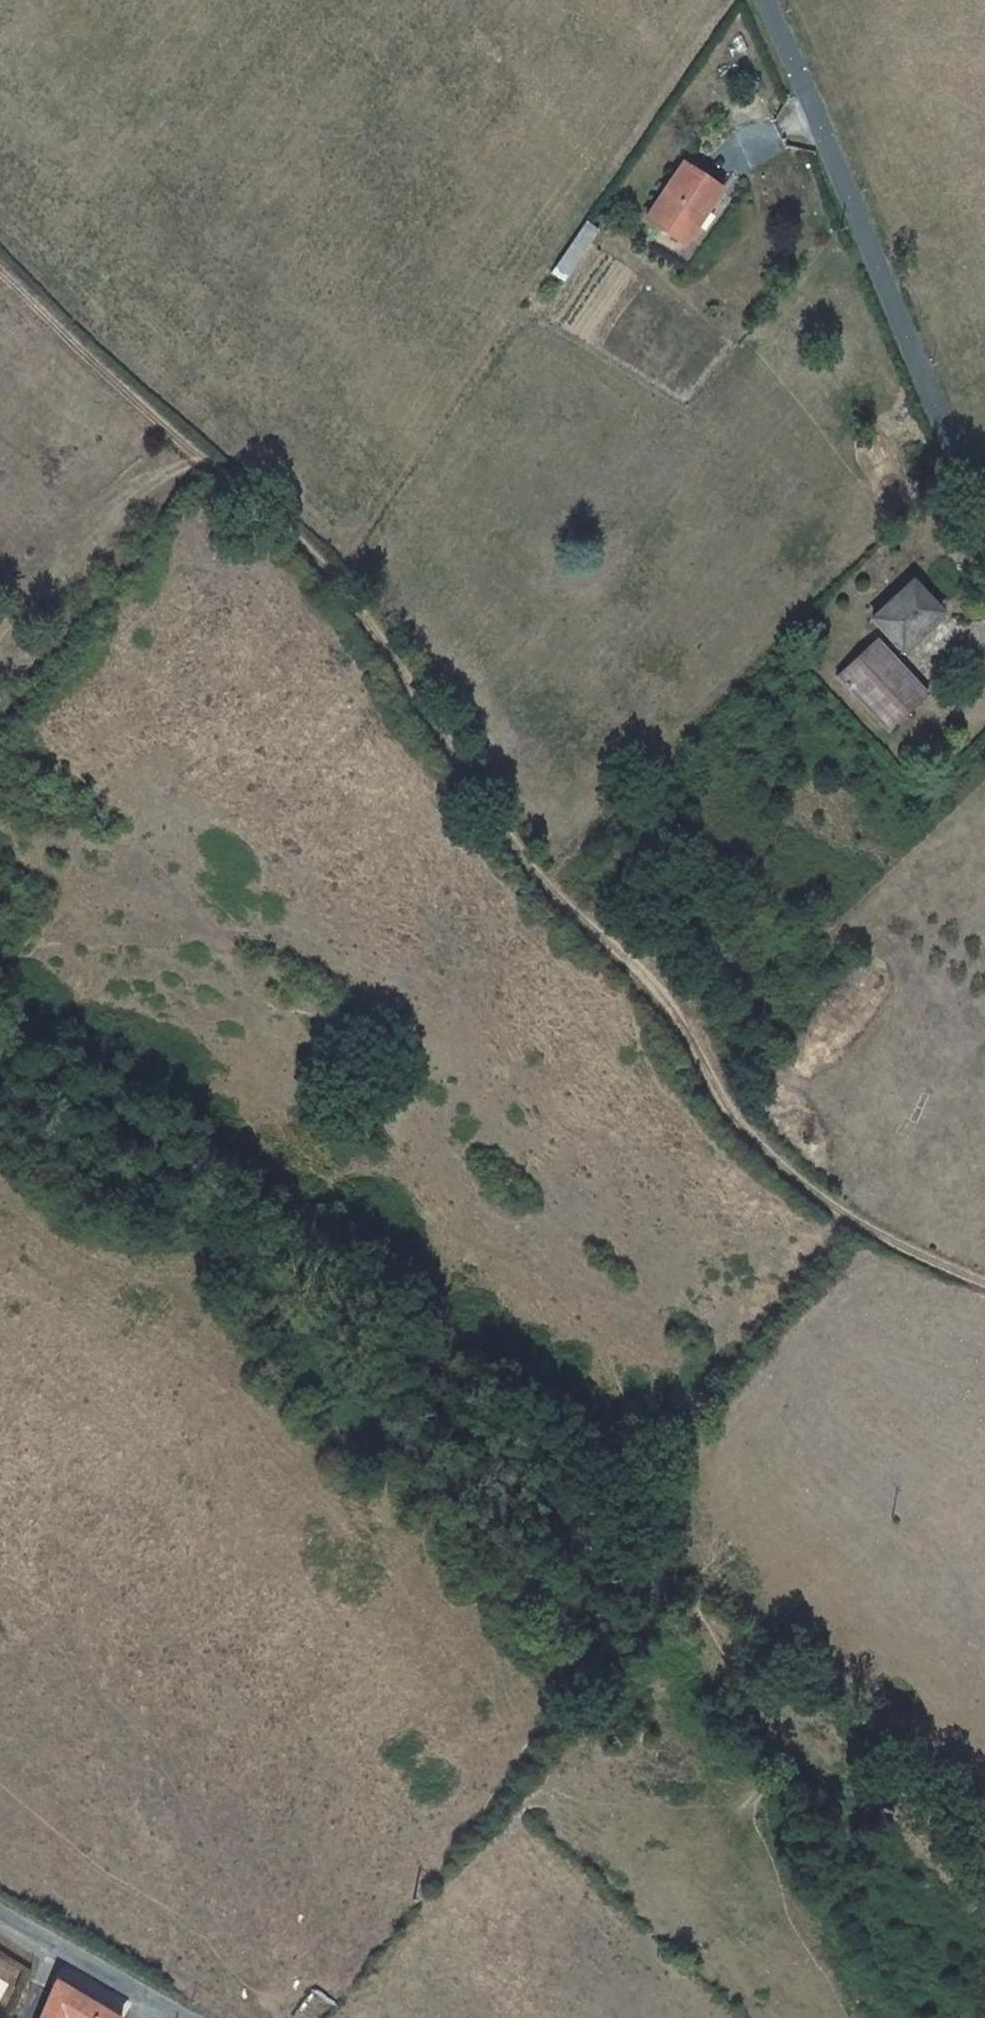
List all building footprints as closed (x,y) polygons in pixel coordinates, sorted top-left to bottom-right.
[(664,184),(627,240),(662,261),(683,227),(691,232),(705,209),(664,184)] [(560,280),(589,233),(578,226),(548,272),(560,280)] [(936,605),(907,573),(869,611),(899,641),(936,605)] [(888,722),(926,686),(871,631),(834,668),(888,722)] [(38,2017),(105,2017),(51,1985),(38,2017)]
